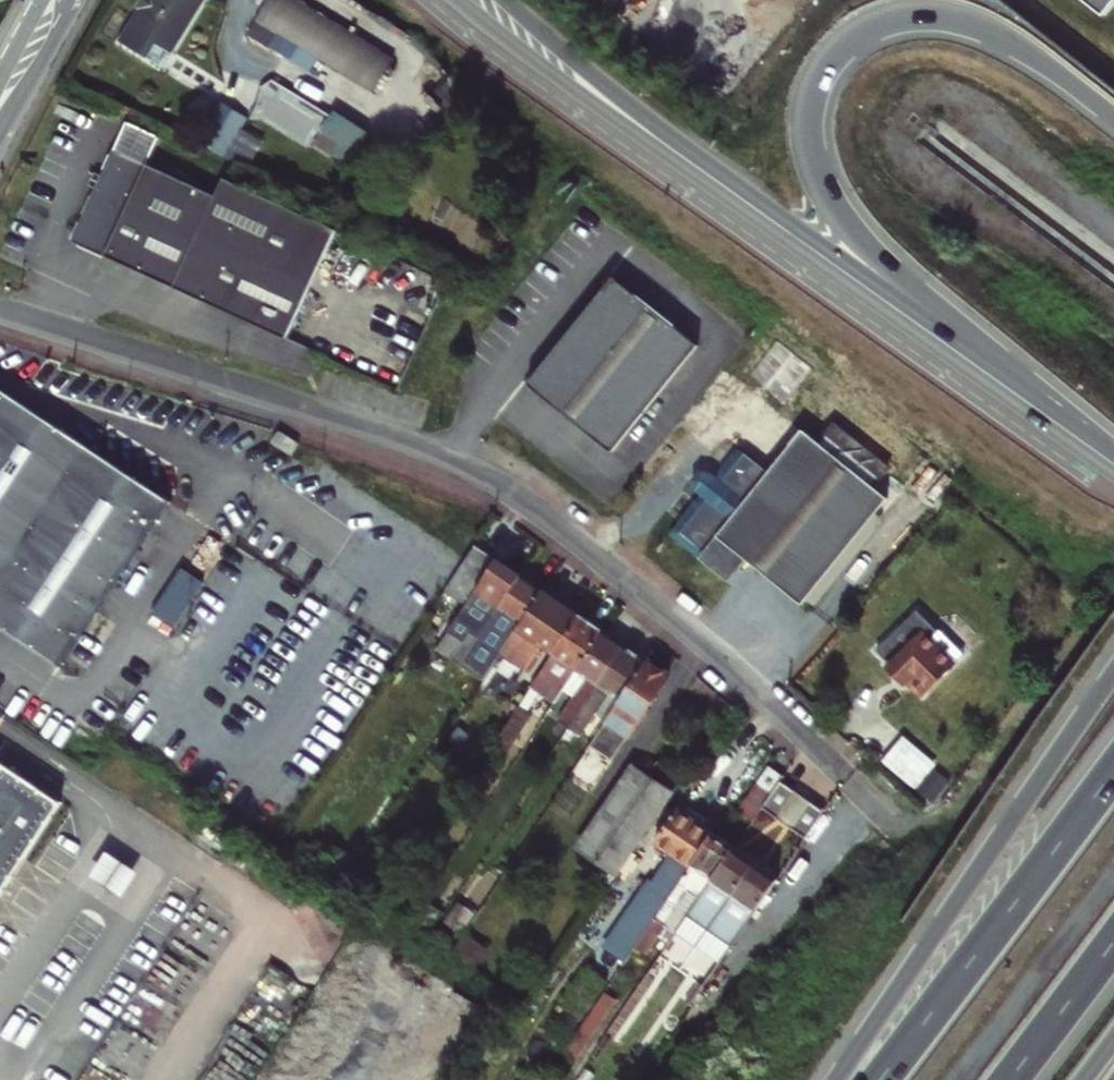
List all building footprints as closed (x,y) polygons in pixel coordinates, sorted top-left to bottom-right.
[(139,5),(144,8),(135,23),(171,47),(201,0),(142,0),(139,5)] [(258,18),(375,92),(395,60),(302,0),(269,0),(258,18)] [(1112,18),(1113,15),(1113,0),(1090,0),(1112,18)] [(331,113),(319,149),(358,162),(370,126),(331,113)] [(290,338),(340,230),(227,178),(219,195),(117,149),(105,176),(97,172),(92,185),(99,188),(75,240),(290,338)] [(698,346),(613,277),(527,384),(612,452),(698,346)] [(0,386),(0,623),(63,665),(117,582),(134,557),(172,500),(0,386)] [(727,580),(745,558),(802,603),(887,497),(802,429),(768,471),(738,448),(715,476),(710,472),(699,473),(691,482),(693,494),(698,497),(669,533),(727,580)] [(303,442),(282,430),(274,441),(295,455),(303,442)] [(480,637),(523,573),(480,544),(449,590),(469,604),(441,644),(456,655),(468,637),(473,631),(480,637)] [(151,568),(134,557),(117,582),(134,593),(151,568)] [(178,624),(207,580),(186,565),(156,610),(178,624)] [(510,639),(544,588),(523,573),(480,637),(476,643),(490,653),(496,644),(503,634),(510,639)] [(581,613),(544,588),(510,639),(503,649),(526,663),(541,642),(555,652),(581,613)] [(556,704),(567,687),(605,630),(581,613),(555,652),(532,687),(548,698),(556,704)] [(893,670),(908,684),(912,680),(926,694),(955,665),(925,635),(936,625),(924,613),(883,654),(896,667),(893,670)] [(605,630),(567,687),(578,694),(560,720),(571,728),(627,645),(605,630)] [(476,643),(480,637),(473,631),(468,637),(476,643)] [(503,649),(510,639),(503,634),(496,644),(503,649)] [(623,699),(649,660),(627,645),(571,728),(582,736),(596,715),(613,691),(623,699)] [(672,675),(649,660),(623,699),(607,723),(591,746),(613,761),(672,675)] [(922,698),(926,694),(912,680),(908,684),(922,698)] [(519,706),(535,716),(548,698),(532,687),(519,706)] [(607,723),(623,699),(613,691),(596,715),(607,723)] [(535,716),(519,706),(501,733),(516,744),(535,716)] [(931,797),(953,773),(909,732),(887,756),(931,797)] [(507,757),(516,744),(501,733),(492,746),(507,757)] [(0,760),(0,899),(64,802),(0,760)] [(680,793),(689,780),(659,760),(651,774),(638,765),(582,852),(619,878),(678,791),(680,793)] [(741,811),(755,821),(765,806),(784,778),(785,777),(771,768),(741,811)] [(784,778),(765,806),(780,817),(800,789),(784,778)] [(804,792),(800,789),(780,817),(785,820),(804,792)] [(804,792),(785,820),(794,825),(813,798),(804,792)] [(809,834),(826,807),(813,798),(794,825),(809,834)] [(668,903),(715,833),(679,808),(657,840),(676,853),(612,942),(627,953),(664,900),(668,903)] [(668,926),(678,932),(737,847),(715,833),(668,903),(637,948),(648,955),(660,937),(668,926)] [(670,944),(690,958),(757,861),(737,847),(678,932),(670,944)] [(714,975),(780,877),(757,861),(690,958),(714,975)] [(660,937),(670,944),(678,932),(668,926),(660,937)] [(452,956),(475,971),(491,948),(468,932),(452,956)] [(618,999),(606,991),(552,1071),(563,1079),(618,999)]
